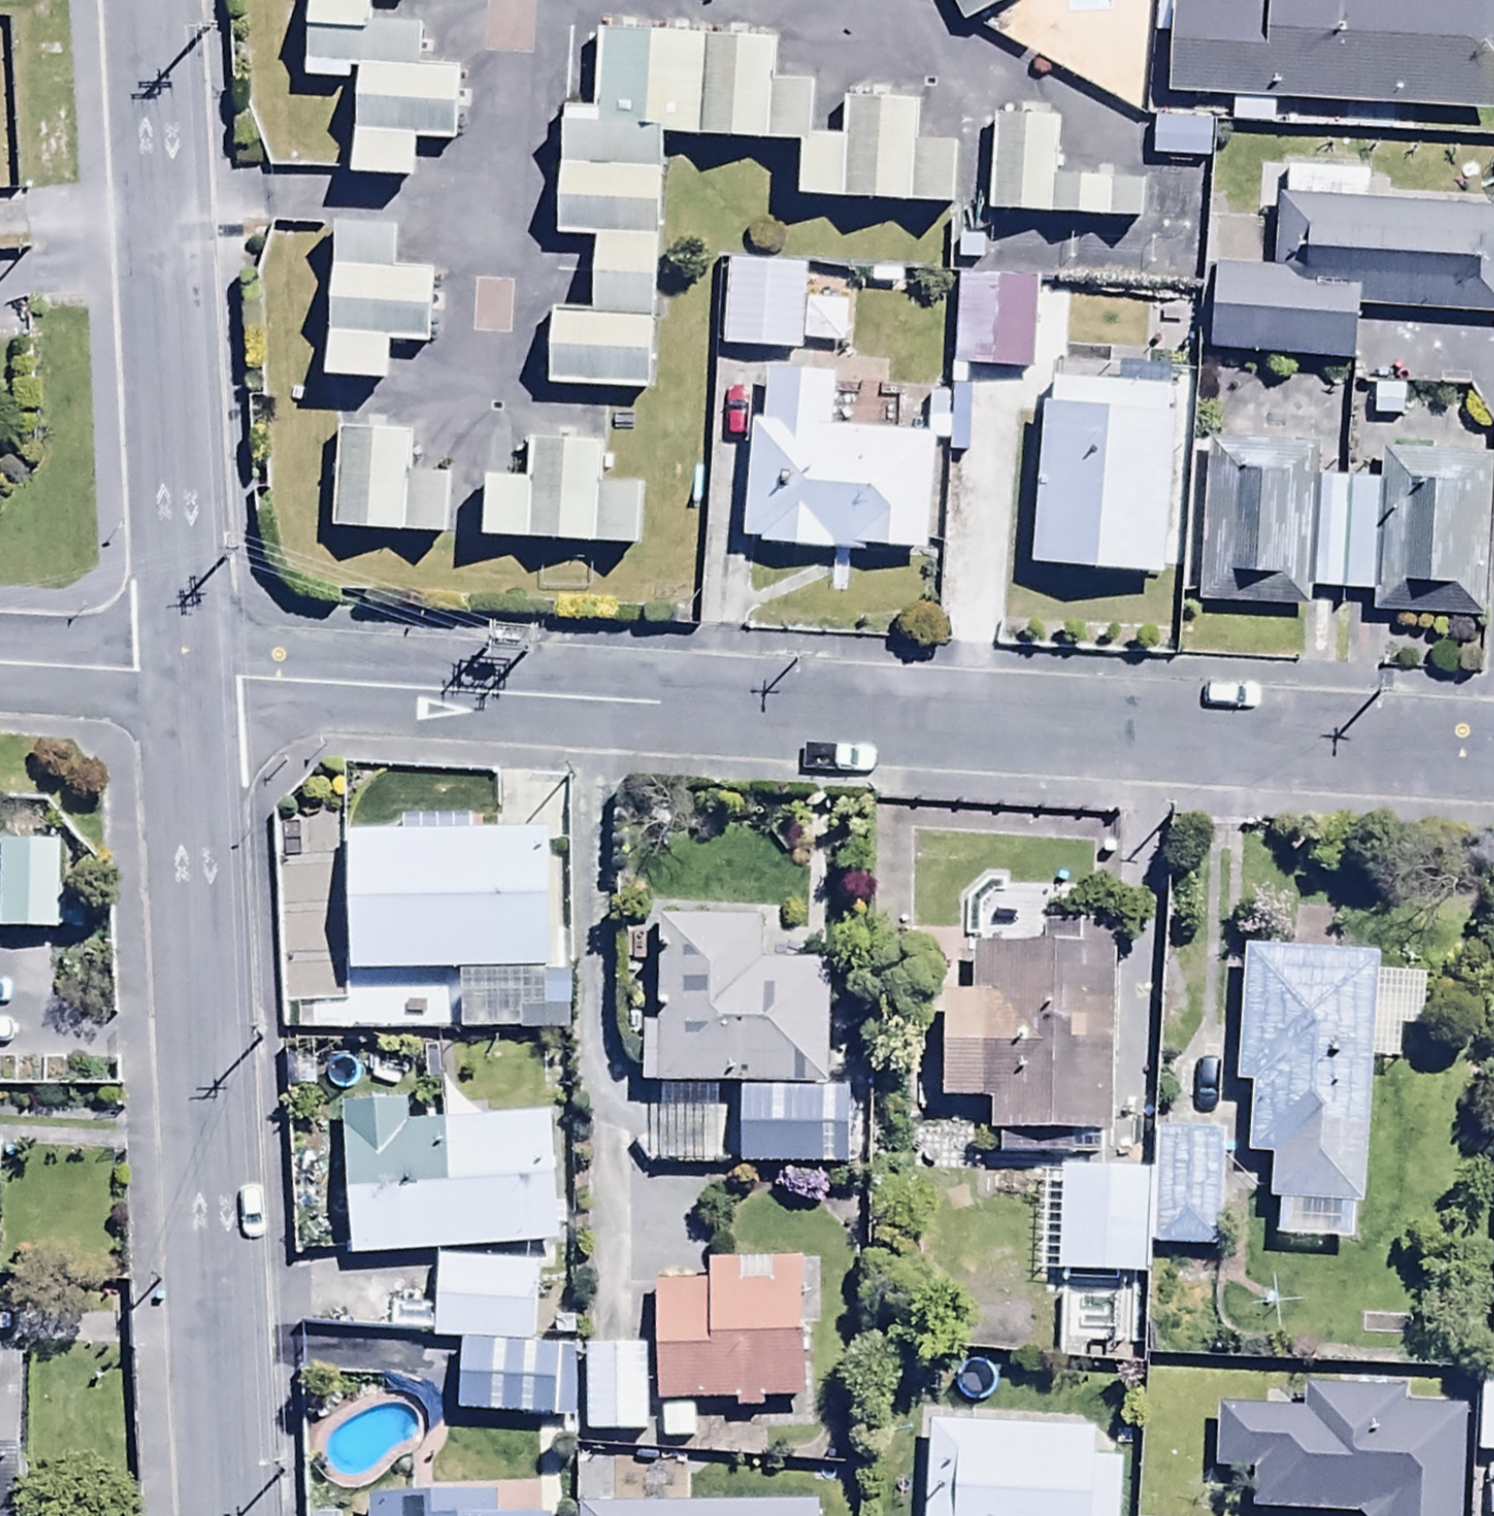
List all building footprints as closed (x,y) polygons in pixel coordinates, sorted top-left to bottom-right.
[(306,91),(356,94),(354,201),(416,202),(417,156),(462,157),(464,79),(423,78),(423,38),(373,37),(374,4),(417,5),(417,0),(312,0),(306,91)] [(969,38),(1036,3),(1034,0),(949,0),(969,38)] [(1168,104),(1230,107),(1229,131),(1272,133),(1273,112),(1493,122),(1493,0),(1269,0),(1269,9),(1173,4),(1168,104)] [(549,322),(548,401),(655,406),(658,329),(664,329),(665,302),(658,302),(664,181),(670,181),(671,156),(803,162),(800,218),(956,226),(959,160),(924,158),(926,112),(844,109),(842,150),(816,149),(819,89),(776,86),(777,51),(596,43),(592,120),(564,119),(558,249),(595,251),(591,324),(549,322)] [(993,127),(990,229),(1144,234),(1145,193),(1058,191),(1059,129),(993,127)] [(1155,128),(1153,164),(1209,167),(1211,130),(1155,128)] [(1210,362),(1296,365),(1295,394),(1333,396),(1334,374),(1357,375),(1359,319),(1493,324),(1493,220),(1369,215),(1371,178),(1288,175),(1287,209),(1277,209),(1274,280),(1213,278),(1210,362)] [(399,238),(336,235),(326,398),(391,402),(393,358),(432,361),(436,283),(396,280),(399,238)] [(727,272),(723,357),(804,360),(805,348),(847,350),(849,310),(805,309),(807,275),(727,272)] [(959,285),(955,375),(1032,378),(1036,288),(959,285)] [(1169,596),(1181,378),(1114,375),(1112,401),(1051,398),(1050,417),(1039,416),(1030,589),(1169,596)] [(760,562),(930,569),(934,457),(954,458),(956,399),(929,398),(927,442),(835,439),(837,388),(764,385),(763,431),(752,431),(747,550),(761,550),(760,562)] [(342,439),(336,546),(448,552),(451,489),(410,487),(412,443),(342,439)] [(485,492),(482,556),(642,565),(645,492),(607,490),(609,448),(532,444),(529,495),(485,492)] [(1373,600),(1372,625),(1484,627),(1486,463),(1381,462),(1381,490),(1317,489),(1317,455),(1207,453),(1205,615),(1307,616),(1308,599),(1373,600)] [(572,985),(558,985),(558,848),(476,848),(476,827),(406,827),(406,849),(350,849),(350,983),(462,985),(462,1043),(572,1043),(572,985)] [(0,856),(0,910),(0,918),(0,946),(59,947),(60,856),(0,856)] [(1273,957),(1324,954),(1322,912),(1271,915),(1273,957)] [(642,1039),(640,1099),(828,1103),(831,977),(764,975),(765,934),(661,932),(659,1039),(642,1039)] [(945,1011),(944,1114),(994,1115),(994,1169),(1114,1169),(1116,936),(1041,935),(1040,965),(974,964),(973,1011),(945,1011)] [(1406,966),(1244,965),(1238,1101),(1249,1101),(1249,1170),(1242,1170),(1242,1199),(1275,1199),(1275,1251),(1355,1252),(1355,1217),(1370,1217),(1370,1072),(1402,1072),(1402,1043),(1425,1043),(1425,986),(1406,985),(1406,966)] [(779,1109),(778,1175),(863,1177),(864,1110),(779,1109)] [(346,1119),(354,1268),(566,1256),(559,1132),(413,1140),(412,1116),(346,1119)] [(1061,1179),(1059,1288),(1215,1287),(1217,1143),(1155,1142),(1154,1180),(1061,1179)] [(709,1290),(656,1290),(656,1414),(661,1414),(661,1448),(691,1448),(691,1415),(814,1415),(813,1266),(708,1266),(709,1290)] [(465,1351),(536,1355),(537,1273),(440,1272),(435,1351),(465,1351)] [(536,1355),(465,1351),(464,1402),(533,1403),(532,1453),(573,1454),(575,1356),(536,1355)] [(587,1358),(588,1445),(645,1444),(644,1358),(587,1358)] [(0,1376),(0,1515),(27,1515),(26,1376),(0,1376)] [(1461,1405),(1407,1404),(1408,1382),(1335,1380),(1335,1399),(1261,1396),(1260,1423),(1217,1422),(1215,1481),(1256,1482),(1255,1515),(1457,1515),(1461,1405)] [(1481,1384),(1479,1463),(1493,1463),(1493,1384),(1481,1384)] [(929,1435),(925,1515),(1124,1515),(1128,1445),(929,1435)]
